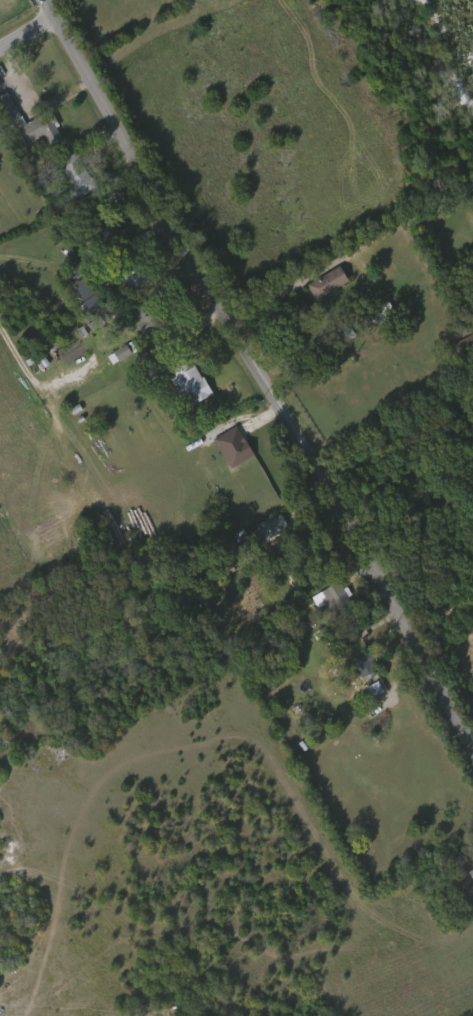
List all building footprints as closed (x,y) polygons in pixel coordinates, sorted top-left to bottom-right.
[(3,124),(16,116),(1,92),(0,93),(0,119),(3,124)] [(0,98),(9,93),(26,125),(52,112),(66,140),(51,148),(46,137),(25,147),(0,98)] [(99,188),(81,200),(57,163),(75,151),(99,188)] [(150,282),(125,294),(104,253),(129,241),(150,282)] [(309,285),(343,268),(351,284),(317,301),(309,285)] [(83,308),(94,302),(81,277),(70,283),(83,308)] [(362,315),(389,301),(396,314),(369,329),(362,315)] [(132,313),(151,303),(163,327),(143,337),(132,313)] [(460,342),(472,336),(472,352),(465,355),(460,342)] [(132,351),(128,341),(101,355),(106,364),(132,351)] [(175,376),(197,364),(214,395),(192,407),(175,376)] [(255,457),(232,469),(216,439),(239,426),(255,457)] [(248,525),(256,542),(284,529),(276,512),(248,525)] [(334,618),(327,604),(320,607),(315,597),(341,583),(354,607),(334,618)] [(200,646),(211,639),(217,650),(206,656),(200,646)] [(348,662),(356,677),(371,669),(363,653),(348,662)] [(381,673),(364,681),(356,662),(372,655),(381,673)] [(468,883),(472,881),(472,865),(462,870),(468,883)]
